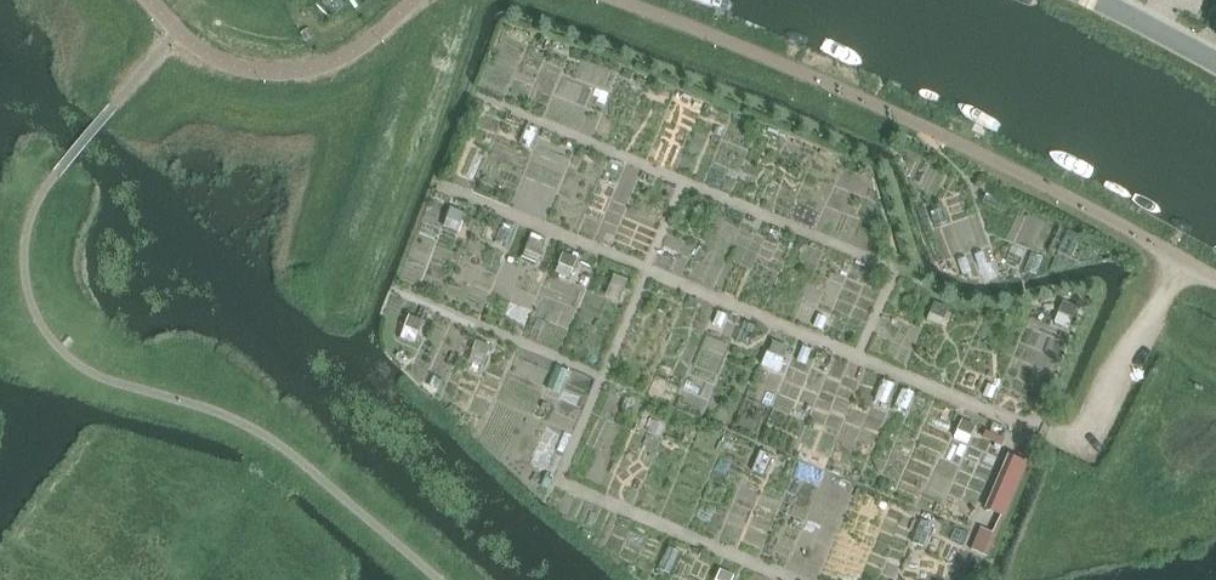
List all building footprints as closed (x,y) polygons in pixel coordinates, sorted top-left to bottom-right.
[(987,508),(1005,516),(1028,462),(1014,456),(1008,469),(1004,467),(987,508)]
